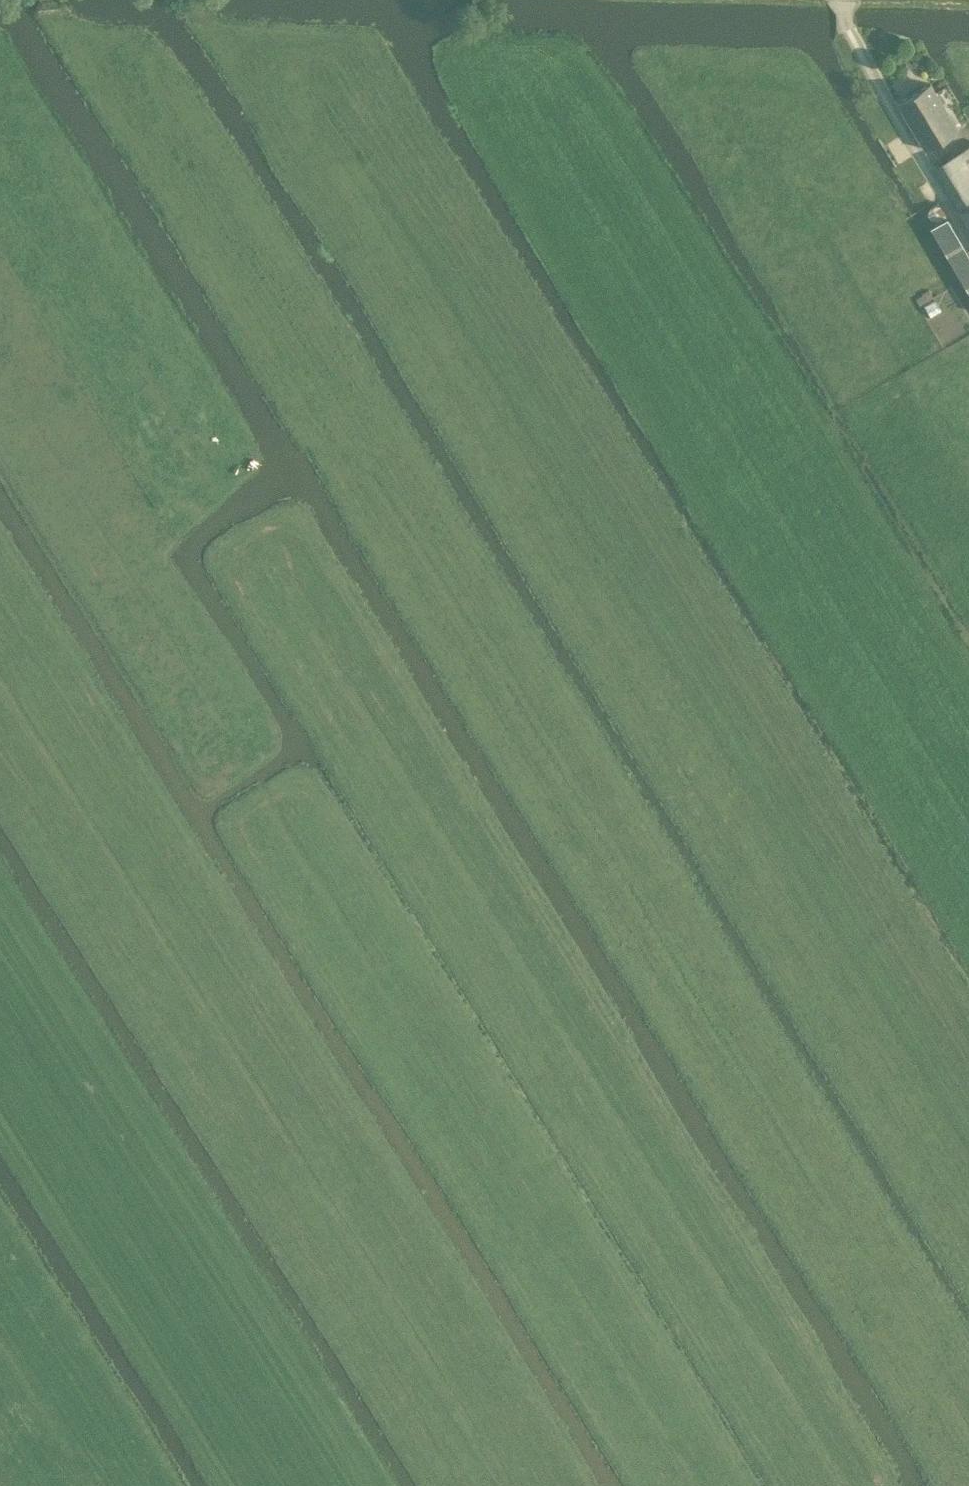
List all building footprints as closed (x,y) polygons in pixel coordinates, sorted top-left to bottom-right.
[(925,149),(958,129),(931,83),(898,102),(925,149)] [(936,166),(968,222),(968,146),(936,166)] [(947,218),(930,227),(968,293),(968,256),(947,218)]
